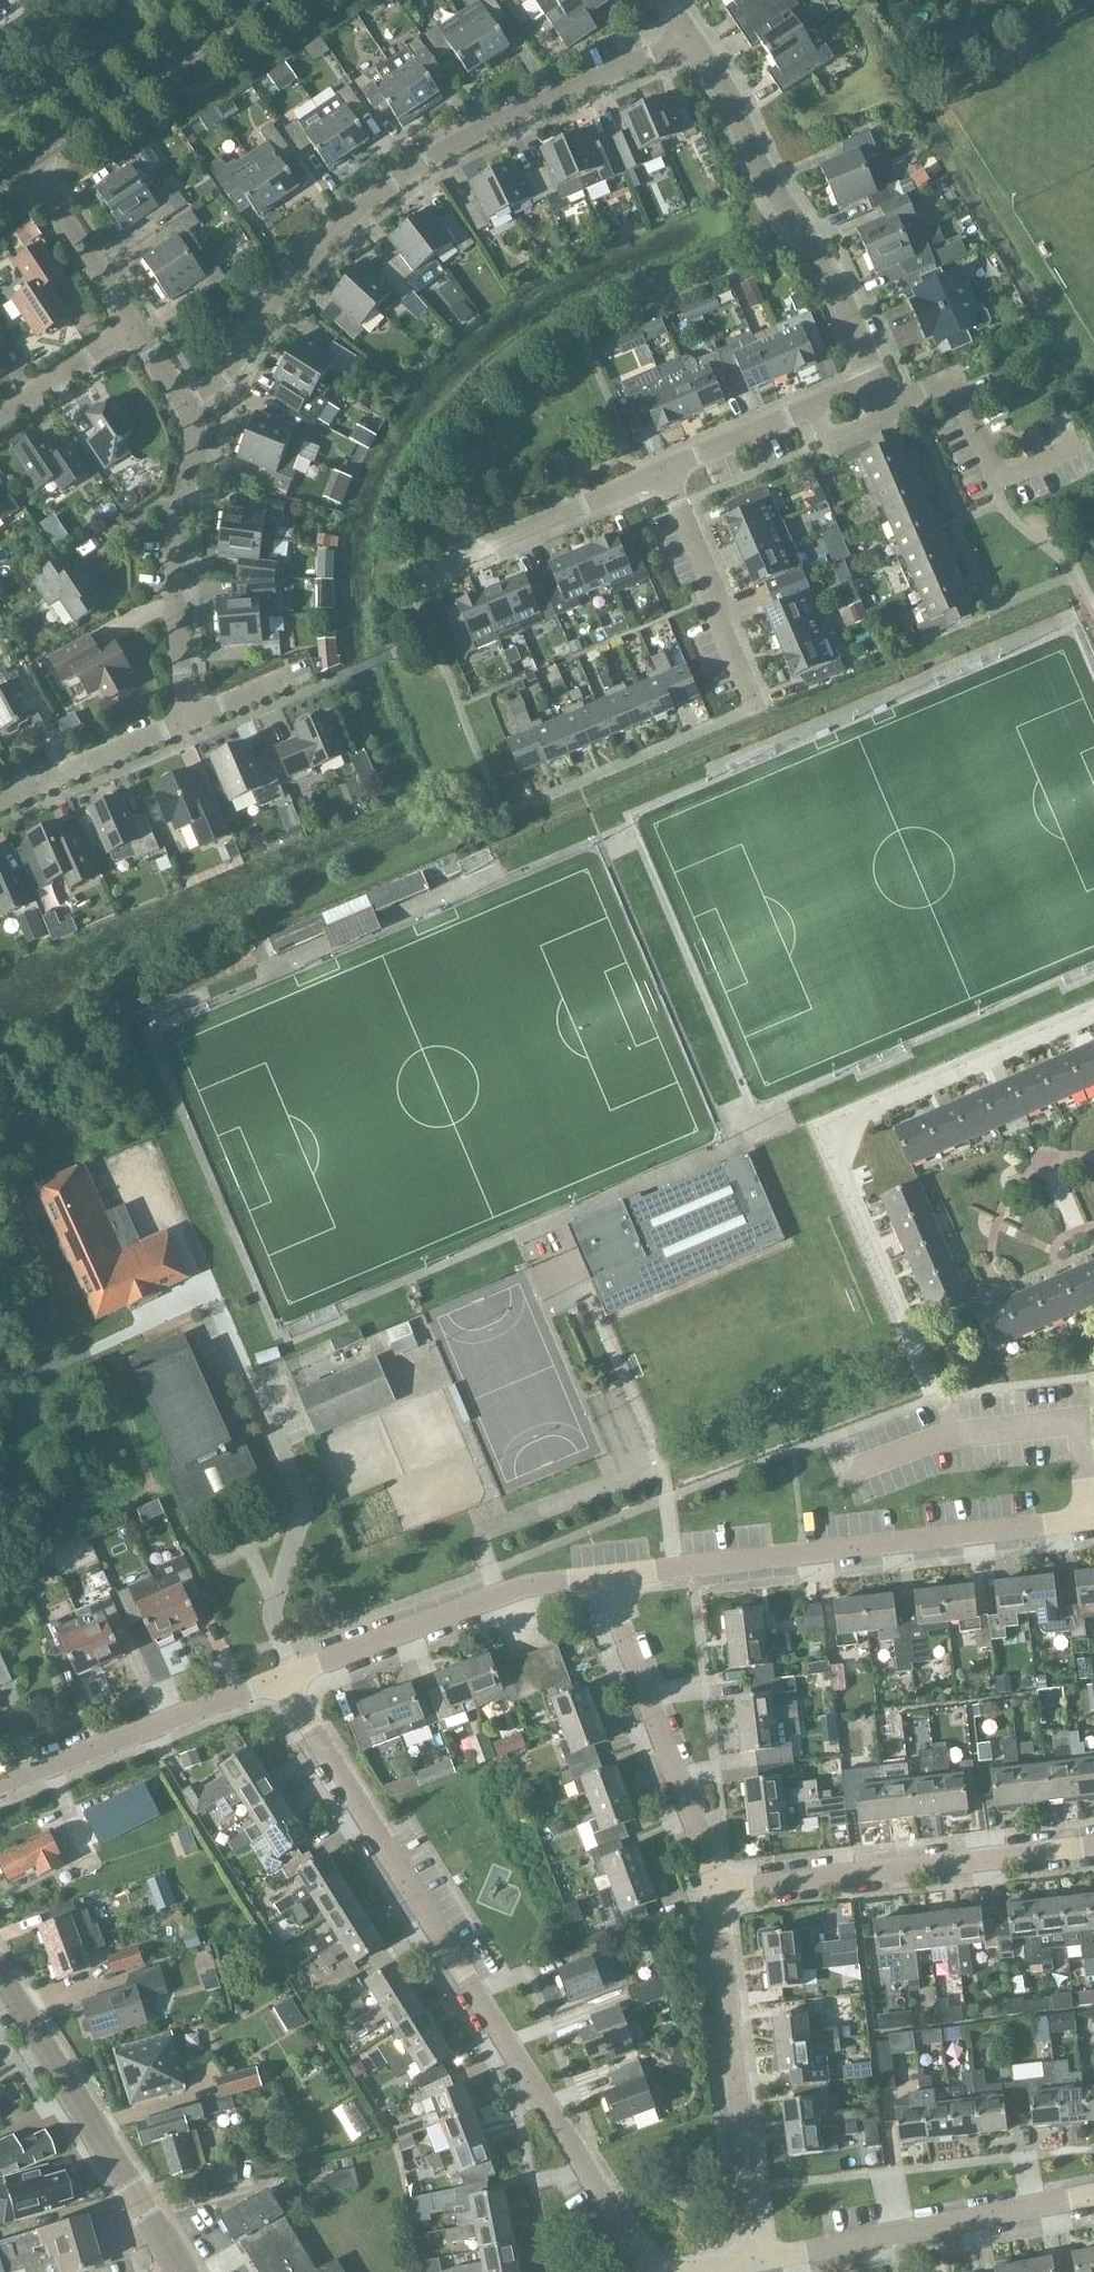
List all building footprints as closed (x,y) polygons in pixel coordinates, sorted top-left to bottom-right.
[(460,16),(490,61),(511,47),(494,23),(506,15),(495,0),(478,0),(479,3),(460,16)] [(546,16),(560,7),(570,0),(535,0),(546,16)] [(589,16),(611,0),(570,0),(560,7),(567,17),(553,26),(568,48),(597,29),(589,16)] [(782,0),(733,0),(735,3),(726,9),(739,28),(782,0)] [(805,32),(791,12),(800,6),(796,0),(782,0),(739,28),(752,47),(761,42),(770,55),(805,32)] [(439,26),(426,35),(442,58),(453,50),(470,75),(490,61),(460,16),(441,29),(439,26)] [(805,32),(770,55),(778,67),(769,73),(783,93),(813,73),(835,58),(826,45),(817,51),(805,32)] [(445,77),(420,39),(388,60),(424,113),(444,100),(434,85),(445,77)] [(424,113),(388,60),(356,81),(381,120),(393,112),(403,127),(424,113)] [(327,121),(349,155),(370,141),(354,117),(365,109),(350,86),(317,107),(327,121)] [(213,116),(243,99),(236,87),(206,105),(213,116)] [(645,106),(661,144),(683,134),(685,139),(698,133),(687,107),(675,113),(667,96),(645,106)] [(661,144),(645,106),(622,115),(629,132),(612,140),(626,174),(628,173),(633,171),(666,157),(661,144)] [(349,155),(327,121),(317,107),(286,128),(301,152),(313,144),(329,168),(332,166),(334,168),(346,160),(344,158),(349,155)] [(256,167),(279,202),(300,187),(284,163),(295,156),(274,123),(262,131),(268,140),(247,154),(256,167)] [(587,130),(564,140),(586,191),(608,181),(626,174),(612,140),(594,147),(587,130)] [(830,188),(869,172),(865,161),(880,154),(870,131),(844,142),(850,155),(821,167),(830,188)] [(568,198),(586,191),(564,140),(542,150),(549,166),(536,172),(547,198),(554,214),(572,207),(568,198)] [(704,140),(695,144),(701,156),(710,151),(704,140)] [(159,162),(146,141),(115,162),(122,173),(97,190),(100,194),(97,196),(106,209),(108,207),(111,211),(146,187),(139,177),(146,171),(159,162)] [(279,202),(256,167),(247,154),(228,165),(222,156),(210,164),(216,174),(241,213),(252,206),(258,215),(262,213),(264,215),(276,207),(274,205),(279,202)] [(547,198),(536,172),(523,178),(515,162),(493,173),(511,210),(532,200),(534,204),(547,198)] [(923,170),(912,178),(918,187),(930,180),(923,170)] [(633,171),(628,173),(636,189),(640,187),(633,171)] [(718,171),(713,173),(716,180),(721,178),(718,171)] [(869,172),(830,188),(840,210),(868,198),(873,210),(881,207),(899,199),(894,186),(878,192),(869,172)] [(490,221),(511,210),(493,173),(470,184),(479,200),(466,206),(479,232),(492,225),(490,221)] [(911,180),(902,184),(905,193),(915,189),(911,180)] [(146,187),(111,211),(124,231),(150,214),(157,225),(188,205),(180,192),(173,197),(167,190),(152,197),(146,187)] [(887,219),(859,231),(868,253),(906,236),(917,232),(913,223),(917,221),(905,196),(899,199),(881,207),(887,219)] [(410,225),(435,258),(454,243),(462,254),(475,244),(453,215),(440,224),(429,210),(410,225)] [(144,260),(158,281),(202,252),(189,232),(201,224),(193,212),(162,232),(169,243),(144,260)] [(31,220),(14,231),(25,247),(42,235),(31,220)] [(416,272),(435,258),(410,225),(390,240),(401,255),(389,264),(408,285),(419,276),(416,272)] [(906,236),(868,253),(877,274),(905,262),(910,275),(936,264),(922,230),(917,232),(906,236)] [(55,327),(70,317),(49,285),(62,277),(41,245),(17,261),(32,282),(30,289),(15,299),(40,337),(48,332),(54,333),(55,327)] [(950,246),(938,252),(944,264),(955,259),(950,246)] [(214,270),(202,252),(158,281),(160,284),(157,286),(166,299),(169,297),(171,302),(197,284),(204,296),(225,282),(217,271),(214,270)] [(414,292),(408,285),(389,264),(378,276),(364,263),(347,281),(378,310),(394,292),(404,302),(414,292)] [(920,321),(973,298),(967,284),(961,287),(956,274),(945,279),(942,270),(922,279),(925,287),(915,292),(918,299),(912,302),(920,321)] [(755,279),(742,284),(747,296),(760,291),(755,279)] [(362,327),(378,310),(347,281),(331,299),(344,312),(335,322),(355,341),(365,330),(362,327)] [(472,290),(458,296),(465,311),(479,305),(472,290)] [(802,293),(794,297),(799,310),(808,306),(802,293)] [(973,298),(920,321),(928,340),(934,337),(938,345),(948,340),(953,351),(973,343),(968,331),(977,327),(979,330),(989,326),(990,318),(988,314),(982,310),(979,311),(973,298)] [(698,303),(697,304),(703,316),(715,310),(709,299),(698,303)] [(697,304),(689,307),(695,319),(703,316),(697,304)] [(776,327),(795,373),(796,374),(817,364),(817,363),(818,363),(814,353),(826,348),(811,313),(776,327)] [(649,324),(641,328),(646,341),(661,335),(656,322),(653,323),(649,324)] [(773,382),(795,373),(776,327),(754,337),(773,382)] [(773,382),(754,337),(752,338),(750,334),(744,336),(738,343),(719,351),(734,387),(746,381),(750,392),(773,382)] [(288,358),(323,381),(331,368),(346,377),(358,357),(334,342),(327,354),(301,337),(288,358)] [(719,351),(695,362),(693,361),(689,359),(685,359),(681,359),(678,361),(684,376),(687,375),(703,412),(726,402),(721,392),(734,387),(719,351)] [(292,409),(317,422),(329,428),(339,413),(321,401),(331,386),(323,381),(288,358),(274,379),(283,385),(275,398),(292,409)] [(681,422),(703,412),(687,375),(684,376),(665,385),(681,422)] [(681,422),(665,385),(648,392),(644,383),(626,391),(641,426),(654,421),(658,431),(659,431),(659,432),(681,423),(681,422)] [(133,430),(133,424),(131,420),(117,399),(105,407),(100,406),(93,410),(92,415),(89,417),(100,434),(89,442),(106,469),(131,453),(123,441),(127,439),(130,435),(133,430)] [(311,435),(317,422),(292,409),(286,424),(257,413),(248,436),(299,456),(305,441),(308,443),(311,435)] [(358,426),(351,440),(364,447),(372,433),(358,426)] [(944,550),(936,531),(949,525),(944,512),(931,518),(922,498),(935,493),(932,484),(918,490),(918,488),(908,466),(921,460),(916,447),(903,453),(894,432),(844,454),(849,465),(863,459),(921,595),(932,621),(918,627),(923,638),(973,616),(964,596),(977,590),(972,577),(958,583),(950,563),(963,558),(958,545),(944,550)] [(64,491),(90,474),(73,447),(58,457),(42,433),(16,450),(30,472),(28,473),(39,490),(56,479),(64,491)] [(293,470),(299,456),(248,436),(239,459),(267,470),(262,483),(288,493),(297,472),(293,470)] [(145,463),(144,466),(145,469),(146,472),(149,474),(151,475),(154,475),(157,474),(160,472),(161,469),(162,466),(162,463),(160,461),(158,459),(155,457),(152,457),(149,458),(147,460),(145,463)] [(340,473),(335,486),(347,491),(352,478),(340,473)] [(21,510),(0,478),(0,517),(3,521),(21,510)] [(736,541),(773,525),(782,522),(782,521),(777,511),(767,487),(731,502),(736,515),(726,519),(727,520),(726,520),(735,541),(736,541)] [(814,508),(827,503),(821,487),(814,490),(816,495),(814,500),(807,503),(814,508)] [(121,495),(120,500),(127,510),(136,503),(137,499),(134,494),(126,492),(121,495)] [(225,509),(222,534),(292,543),(294,527),(283,525),(286,503),(258,500),(256,513),(225,509)] [(105,508),(104,513),(106,517),(111,518),(116,516),(117,511),(114,507),(109,506),(105,508)] [(773,525),(736,541),(746,563),(793,543),(783,520),(782,521),(782,522),(773,525)] [(828,542),(842,536),(839,528),(824,534),(828,542)] [(292,543),(222,534),(219,558),(249,562),(247,579),(276,579),(277,565),(278,560),(271,559),(274,541),(291,544),(292,543)] [(319,535),(318,545),(331,547),(332,537),(319,535)] [(595,545),(595,546),(614,592),(615,593),(650,579),(634,541),(622,546),(618,536),(617,537),(616,536),(595,545)] [(771,594),(806,579),(802,568),(803,567),(793,543),(746,563),(755,586),(766,582),(771,594)] [(603,597),(614,592),(595,546),(573,556),(588,593),(600,588),(603,597)] [(41,548),(38,560),(47,563),(51,550),(41,548)] [(77,623),(111,600),(97,578),(102,575),(92,561),(81,569),(72,556),(35,581),(51,605),(60,598),(77,623)] [(555,577),(543,582),(557,616),(581,606),(577,598),(588,593),(573,556),(550,565),(555,577)] [(320,570),(320,578),(335,578),(335,570),(320,570)] [(503,585),(522,632),(557,616),(543,582),(530,587),(525,576),(503,585)] [(277,594),(276,579),(247,579),(249,595),(218,598),(220,623),(262,619),(273,618),(275,618),(273,594),(277,594)] [(776,634),(813,618),(808,606),(817,603),(806,579),(771,594),(776,606),(766,611),(776,634)] [(334,581),(317,581),(317,594),(334,594),(334,581)] [(522,632),(503,585),(480,595),(496,632),(500,641),(522,632)] [(496,632),(480,595),(480,594),(458,603),(459,604),(458,605),(462,615),(450,620),(465,656),(489,646),(485,637),(496,632)] [(870,619),(867,612),(863,602),(854,606),(861,622),(870,619)] [(652,619),(665,614),(661,606),(649,611),(652,619)] [(621,633),(630,629),(624,617),(616,621),(617,624),(621,633)] [(262,619),(220,623),(222,647),(253,644),(254,658),(282,655),(280,633),(274,633),(273,618),(262,619)] [(785,656),(822,640),(831,636),(826,625),(818,629),(813,618),(776,634),(785,656)] [(822,640),(785,656),(784,656),(793,678),(794,677),(795,678),(805,674),(810,686),(846,671),(837,650),(839,649),(840,645),(835,634),(831,636),(822,640)] [(108,701),(132,688),(125,676),(132,672),(115,641),(98,651),(91,637),(51,658),(64,682),(79,674),(90,695),(101,689),(108,701)] [(569,643),(573,653),(583,649),(579,639),(569,643)] [(510,664),(521,660),(517,648),(506,652),(510,664)] [(673,708),(674,708),(700,697),(687,665),(673,671),(665,652),(651,658),(657,671),(657,670),(673,708)] [(675,710),(674,708),(673,708),(657,670),(657,671),(648,674),(650,681),(639,686),(654,719),(675,710)] [(0,674),(0,691),(12,684),(5,671),(0,674)] [(51,719),(27,676),(12,684),(0,691),(0,723),(5,732),(6,731),(7,734),(11,735),(19,731),(20,727),(19,724),(33,717),(38,726),(51,719)] [(613,682),(615,688),(624,684),(625,684),(623,677),(613,682)] [(526,689),(523,681),(517,684),(521,692),(526,689)] [(654,719),(639,686),(628,690),(625,684),(624,684),(615,688),(633,728),(654,719)] [(612,737),(633,728),(615,688),(606,692),(609,699),(597,704),(612,737)] [(579,689),(570,693),(574,702),(583,698),(579,689)] [(612,737),(597,704),(586,708),(584,702),(574,706),(591,746),(612,737)] [(570,755),(591,746),(574,706),(564,710),(567,717),(556,721),(570,755)] [(532,724),(533,723),(527,711),(514,717),(522,736),(508,742),(521,773),(547,762),(548,762),(532,724)] [(316,768),(345,755),(329,716),(298,729),(302,738),(278,748),(294,784),(318,774),(316,768)] [(570,755),(556,721),(545,726),(542,720),(533,723),(532,724),(548,762),(547,762),(548,764),(570,755)] [(261,807),(286,797),(273,766),(258,772),(245,743),(214,757),(233,800),(254,791),(261,807)] [(204,847),(229,836),(215,804),(205,809),(189,771),(160,783),(165,794),(158,797),(168,821),(175,818),(180,829),(194,823),(204,847)] [(137,860),(161,850),(149,821),(135,827),(122,796),(91,809),(109,853),(130,844),(137,860)] [(66,839),(59,823),(30,835),(32,840),(28,842),(25,846),(24,850),(20,852),(31,877),(45,871),(50,882),(66,875),(72,887),(96,877),(78,834),(66,839)] [(235,842),(226,846),(232,859),(241,855),(235,842)] [(167,857),(158,861),(162,872),(172,868),(167,857)] [(30,904),(18,876),(5,882),(0,872),(0,906),(4,915),(30,904)] [(36,911),(18,919),(29,944),(47,936),(36,911)] [(56,912),(44,918),(55,942),(79,931),(73,919),(62,925),(56,912)] [(278,942),(298,937),(293,921),(274,926),(278,942)] [(1093,1087),(1093,1042),(1067,1054),(1084,1091),(1093,1087)] [(1055,1104),(1084,1091),(1067,1054),(1039,1066),(1055,1104)] [(1026,1116),(1055,1104),(1039,1066),(1010,1079),(1026,1116)] [(998,1129),(1026,1116),(1010,1079),(981,1091),(998,1129)] [(969,1141),(998,1129),(981,1091),(953,1103),(969,1141)] [(940,1153),(969,1141),(953,1103),(924,1116),(940,1153)] [(911,1166),(940,1153),(924,1116),(894,1129),(911,1166)] [(626,1206),(624,1201),(568,1226),(607,1317),(785,1241),(749,1154),(626,1206)] [(123,1209),(106,1217),(83,1167),(37,1189),(63,1246),(61,1247),(69,1264),(71,1263),(97,1319),(125,1307),(127,1311),(158,1296),(156,1292),(187,1279),(166,1233),(140,1246),(123,1209)] [(893,1227),(930,1211),(918,1182),(881,1198),(893,1227)] [(906,1256),(943,1240),(930,1211),(893,1227),(906,1256)] [(918,1285),(955,1269),(943,1240),(906,1256),(918,1285)] [(1093,1306),(1093,1273),(1090,1264),(1061,1276),(1077,1313),(1093,1306)] [(955,1269),(918,1285),(931,1314),(968,1298),(955,1269)] [(1049,1325),(1077,1313),(1061,1276),(1033,1288),(1049,1325)] [(1020,1338),(1049,1325),(1033,1288),(1004,1300),(1020,1338)] [(991,1350),(1020,1338),(1004,1300),(975,1313),(991,1350)] [(358,1329),(334,1340),(330,1342),(336,1353),(363,1341),(358,1329)] [(397,1356),(420,1347),(415,1335),(392,1344),(397,1356)] [(168,1475),(175,1491),(191,1526),(219,1514),(264,1494),(242,1442),(246,1440),(232,1409),(222,1387),(207,1394),(183,1338),(131,1361),(149,1402),(179,1470),(168,1475)] [(375,1361),(371,1362),(298,1395),(316,1436),(393,1401),(375,1361)] [(159,1500),(152,1504),(158,1516),(165,1513),(159,1500)] [(123,1517),(89,1533),(96,1549),(130,1533),(123,1517)] [(66,1542),(49,1550),(54,1562),(92,1546),(87,1534),(66,1542)] [(37,1556),(14,1565),(18,1575),(41,1565),(37,1556)] [(184,1557),(159,1567),(165,1580),(156,1584),(161,1597),(159,1598),(176,1634),(179,1632),(181,1637),(198,1629),(196,1624),(198,1623),(188,1600),(201,1594),(194,1580),(184,1557)] [(1076,1575),(1079,1604),(1066,1605),(1066,1608),(1069,1631),(1070,1631),(1071,1638),(1087,1636),(1085,1619),(1093,1618),(1093,1572),(1076,1575)] [(1069,1631),(1066,1608),(1056,1609),(1052,1577),(1024,1581),(1028,1613),(1039,1612),(1040,1623),(1053,1622),(1055,1633),(1069,1631)] [(1017,1614),(1028,1613),(1024,1581),(996,1584),(1000,1616),(989,1618),(992,1640),(1005,1638),(1004,1627),(1018,1625),(1017,1614)] [(992,1640),(989,1618),(989,1614),(974,1616),(971,1587),(943,1590),(947,1623),(959,1622),(960,1633),(975,1632),(977,1649),(992,1647),(992,1640)] [(176,1634),(159,1598),(150,1602),(145,1592),(133,1597),(129,1589),(116,1595),(131,1626),(143,1621),(153,1643),(155,1642),(157,1647),(174,1640),(172,1636),(176,1634)] [(929,1637),(938,1636),(949,1635),(947,1623),(943,1590),(916,1593),(920,1626),(907,1628),(911,1664),(932,1662),(929,1637)] [(907,1627),(895,1629),(891,1596),(863,1599),(867,1632),(878,1631),(879,1643),(895,1641),(899,1673),(912,1672),(911,1664),(907,1628),(907,1627)] [(125,1629),(110,1597),(89,1607),(94,1618),(81,1623),(80,1623),(99,1667),(122,1657),(112,1635),(125,1629)] [(856,1633),(867,1632),(863,1599),(836,1602),(840,1635),(836,1636),(837,1648),(858,1646),(856,1633)] [(798,1635),(824,1632),(822,1603),(805,1605),(806,1617),(796,1618),(798,1635)] [(762,1611),(726,1615),(729,1643),(765,1638),(762,1611)] [(99,1667),(84,1632),(77,1620),(65,1625),(62,1619),(42,1627),(56,1658),(66,1654),(77,1677),(99,1667)] [(765,1638),(729,1643),(733,1670),(749,1668),(751,1682),(775,1679),(774,1664),(769,1665),(767,1651),(791,1648),(789,1635),(765,1638)] [(557,1646),(544,1651),(553,1674),(566,1670),(557,1646)] [(541,1679),(553,1674),(544,1651),(532,1656),(541,1679)] [(541,1679),(532,1656),(520,1660),(533,1697),(542,1693),(545,1692),(541,1679)] [(518,1694),(507,1665),(495,1670),(490,1657),(463,1667),(476,1702),(479,1709),(517,1695),(518,1694)] [(10,1682),(0,1659),(0,1686),(10,1682)] [(520,1702),(533,1697),(520,1660),(507,1665),(518,1694),(517,1695),(520,1702)] [(807,1675),(831,1673),(829,1660),(805,1663),(807,1675)] [(858,1668),(861,1671),(866,1671),(869,1667),(868,1663),(865,1660),(860,1660),(857,1664),(858,1668)] [(833,1690),(846,1689),(843,1664),(831,1666),(833,1690)] [(462,1707),(476,1702),(463,1667),(437,1677),(442,1690),(429,1695),(440,1724),(441,1723),(446,1721),(465,1714),(462,1707)] [(541,1679),(545,1692),(555,1688),(570,1683),(566,1670),(553,1674),(541,1679)] [(1037,1679),(1038,1690),(1048,1689),(1046,1678),(1037,1679)] [(753,1697),(736,1699),(739,1726),(800,1719),(798,1702),(787,1704),(787,1707),(774,1708),(772,1695),(784,1693),(782,1679),(775,1679),(751,1682),(753,1697)] [(1012,1692),(1010,1679),(997,1681),(999,1694),(1012,1692)] [(440,1724),(429,1695),(416,1699),(411,1687),(385,1697),(401,1738),(414,1733),(440,1724)] [(544,1699),(551,1718),(558,1715),(563,1729),(597,1716),(588,1690),(560,1700),(557,1694),(555,1688),(545,1692),(542,1693),(544,1699)] [(919,1703),(932,1701),(931,1689),(917,1690),(919,1703)] [(387,1744),(401,1738),(385,1697),(359,1706),(364,1719),(350,1724),(361,1753),(387,1744)] [(986,1715),(985,1705),(975,1706),(976,1717),(986,1715)] [(570,1771),(599,1760),(594,1747),(607,1742),(597,1716),(563,1729),(568,1742),(561,1745),(570,1771)] [(836,1716),(825,1717),(826,1726),(837,1725),(836,1716)] [(800,1719),(739,1726),(742,1753),(756,1752),(758,1767),(794,1763),(791,1736),(802,1735),(800,1719)] [(449,1730),(446,1721),(441,1723),(444,1732),(449,1731),(449,1730)] [(995,1729),(981,1730),(982,1749),(996,1748),(995,1729)] [(1070,1733),(1070,1738),(1073,1762),(1077,1798),(1088,1797),(1088,1800),(1091,1803),(1093,1802),(1093,1753),(1086,1754),(1084,1743),(1080,1744),(1079,1732),(1070,1733)] [(524,1734),(492,1745),(497,1759),(529,1748),(524,1734)] [(1056,1764),(1046,1765),(1050,1801),(1066,1800),(1077,1798),(1073,1762),(1070,1738),(1053,1740),(1056,1764)] [(993,1767),(980,1768),(984,1796),(995,1795),(997,1808),(998,1808),(999,1811),(1001,1813),(1012,1812),(1014,1809),(1014,1806),(1023,1805),(1024,1805),(1019,1769),(1018,1755),(1016,1744),(1016,1740),(1003,1741),(1007,1770),(994,1772),(993,1767)] [(1034,1742),(1016,1744),(1018,1755),(1035,1753),(1034,1742)] [(947,1743),(932,1745),(933,1751),(941,1815),(951,1813),(951,1817),(953,1818),(964,1817),(966,1815),(966,1812),(967,1811),(965,1793),(977,1791),(973,1760),(959,1762),(961,1776),(951,1777),(947,1743)] [(481,1763),(496,1758),(491,1746),(477,1751),(481,1763)] [(195,1816),(197,1815),(215,1804),(265,1773),(250,1749),(220,1769),(228,1782),(202,1798),(195,1787),(181,1796),(195,1816)] [(197,1751),(182,1756),(187,1768),(201,1762),(197,1751)] [(914,1818),(941,1815),(933,1751),(919,1752),(922,1780),(910,1782),(914,1818)] [(592,1807),(626,1795),(617,1769),(604,1773),(599,1760),(570,1771),(580,1796),(586,1794),(592,1807)] [(447,1777),(457,1773),(452,1761),(442,1765),(447,1777)] [(760,1781),(744,1783),(747,1809),(819,1801),(819,1800),(818,1793),(817,1781),(798,1783),(799,1788),(782,1790),(781,1779),(796,1777),(794,1763),(758,1767),(760,1781)] [(1046,1765),(1019,1769),(1024,1805),(1050,1801),(1046,1765)] [(420,1787),(431,1783),(426,1770),(415,1774),(416,1775),(420,1787)] [(279,1796),(265,1773),(215,1804),(224,1818),(238,1808),(236,1806),(240,1803),(248,1815),(279,1796)] [(144,1782),(85,1811),(102,1846),(161,1817),(144,1782)] [(396,1782),(386,1786),(391,1798),(400,1795),(396,1782)] [(910,1782),(901,1783),(883,1785),(887,1821),(914,1818),(910,1782)] [(887,1821),(883,1785),(856,1788),(860,1824),(887,1821)] [(832,1791),(818,1793),(819,1800),(833,1798),(832,1791)] [(599,1849),(628,1839),(623,1825),(636,1821),(626,1795),(592,1807),(597,1821),(590,1824),(599,1849)] [(262,1837),(293,1818),(279,1796),(248,1815),(255,1825),(228,1842),(236,1854),(262,1837)] [(819,1801),(747,1809),(747,1810),(751,1837),(787,1833),(797,1832),(800,1828),(799,1818),(819,1815),(819,1817),(829,1816),(831,1827),(848,1825),(844,1798),(844,1797),(833,1798),(819,1800),(819,1801)] [(308,1840),(293,1818),(262,1837),(276,1859),(268,1864),(274,1875),(302,1857),(301,1857),(296,1848),(308,1840)] [(0,1857),(0,1867),(10,1885),(27,1876),(30,1882),(64,1864),(47,1832),(0,1857)] [(612,1888),(646,1875),(636,1849),(624,1854),(619,1842),(628,1839),(599,1849),(590,1852),(600,1878),(607,1875),(612,1888)] [(293,1896),(298,1904),(341,1878),(327,1854),(314,1862),(308,1852),(301,1857),(302,1857),(274,1875),(281,1885),(297,1874),(306,1888),(293,1896)] [(646,1875),(612,1888),(597,1894),(598,1897),(592,1899),(596,1909),(602,1907),(605,1913),(612,1910),(620,1931),(649,1920),(644,1906),(656,1902),(646,1875)] [(325,1919),(355,1900),(341,1878),(311,1897),(325,1919)] [(172,1891),(155,1897),(160,1910),(177,1904),(172,1891)] [(1042,1966),(1034,1904),(1023,1906),(1023,1901),(1019,1898),(1011,1899),(1008,1903),(1009,1907),(1007,1908),(1009,1918),(996,1920),(998,1947),(1000,1960),(1015,1958),(1012,1941),(1026,1939),(1027,1946),(1025,1946),(1028,1967),(1042,1966)] [(1088,1898),(1061,1901),(1065,1934),(1081,1932),(1084,1966),(1093,1965),(1093,1948),(1088,1898)] [(355,1900),(325,1919),(331,1929),(322,1935),(310,1942),(303,1947),(311,1959),(318,1954),(369,1922),(355,1900)] [(1061,1901),(1034,1904),(1042,1966),(1053,1964),(1050,1936),(1065,1934),(1061,1901)] [(310,1917),(301,1902),(298,1905),(296,1906),(290,1909),(300,1923),(310,1917)] [(576,1902),(566,1906),(572,1923),(583,1919),(576,1902)] [(998,1947),(996,1920),(982,1921),(981,1910),(954,1914),(961,1975),(972,1974),(971,1945),(985,1943),(986,1948),(998,1947)] [(951,1976),(961,1975),(954,1914),(927,1917),(931,1950),(948,1948),(951,1976)] [(49,1954),(102,1935),(99,1925),(77,1933),(71,1917),(40,1928),(49,1954)] [(916,1951),(931,1950),(927,1917),(900,1920),(907,1982),(920,1980),(916,1951)] [(873,1923),(877,1954),(879,1971),(890,1970),(891,1983),(907,1982),(900,1920),(873,1923)] [(369,1922),(318,1954),(328,1969),(338,1962),(335,1957),(345,1951),(353,1964),(383,1945),(369,1922)] [(812,1947),(810,1931),(778,1935),(777,1929),(763,1931),(760,1932),(758,1934),(758,1937),(759,1949),(765,1949),(766,1963),(830,1956),(829,1945),(812,1947)] [(197,1932),(186,1936),(191,1948),(201,1945),(197,1932)] [(102,1935),(49,1954),(59,1980),(90,1969),(85,1954),(106,1946),(102,1935)] [(605,1957),(600,1959),(595,1946),(567,1956),(572,1969),(558,1975),(569,2003),(615,1985),(605,1957)] [(114,1973),(143,1963),(138,1948),(109,1958),(114,1973)] [(858,1952),(830,1956),(831,1968),(859,1965),(858,1952)] [(831,1969),(830,1956),(766,1963),(769,1990),(803,1987),(801,1972),(831,1969)] [(379,2006),(410,1987),(396,1964),(365,1984),(379,2006)] [(94,2038),(147,2021),(140,2002),(168,1993),(160,1965),(132,1974),(136,1987),(84,2004),(88,2019),(84,2020),(83,2023),(85,2031),(89,2033),(92,2032),(94,2038)] [(217,1972),(204,1976),(208,1991),(221,1988),(217,1972)] [(662,1977),(629,1990),(636,2009),(672,1995),(665,1976),(662,1977)] [(911,1991),(919,1990),(918,1982),(910,1983),(911,1991)] [(296,1984),(280,1992),(294,2018),(309,2009),(296,1984)] [(393,2029),(424,2010),(410,1987),(379,2006),(369,2013),(360,2018),(348,2026),(357,2041),(377,2029),(375,2026),(387,2019),(393,2029)] [(597,2026),(581,2032),(592,2059),(610,2052),(613,2061),(636,2052),(622,2014),(636,2009),(629,1990),(608,1998),(612,2010),(607,2012),(594,2017),(597,2026)] [(1080,1994),(1081,2007),(1093,2005),(1093,1992),(1080,1994)] [(1048,2011),(1073,2008),(1071,1995),(1046,1999),(1047,2000),(1048,2011)] [(361,1999),(352,2005),(360,2018),(369,2013),(361,1999)] [(948,1999),(938,2001),(940,2024),(964,2021),(962,2007),(949,2008),(948,1999)] [(1024,1999),(1006,2002),(1008,2017),(1048,2012),(1048,2011),(1047,2000),(1025,2003),(1024,1999)] [(985,2018),(999,2017),(998,2008),(984,2010),(985,2018)] [(438,2032),(424,2010),(393,2029),(402,2042),(390,2049),(388,2046),(368,2058),(376,2071),(438,2032)] [(903,2014),(896,2021),(897,2027),(905,2026),(913,2026),(911,2013),(903,2014)] [(838,2028),(808,2031),(806,2015),(773,2019),(776,2046),(840,2039),(838,2028)] [(1059,2016),(1049,2017),(1051,2032),(1061,2031),(1059,2016)] [(850,2027),(838,2028),(840,2039),(851,2038),(850,2027)] [(954,2028),(941,2029),(941,2030),(943,2042),(956,2041),(954,2028)] [(922,2047),(941,2044),(940,2031),(921,2033),(922,2047)] [(132,2105),(186,2088),(181,2074),(185,2073),(172,2032),(115,2050),(132,2105)] [(453,2055),(438,2032),(376,2071),(377,2073),(387,2066),(396,2080),(405,2075),(403,2071),(415,2064),(422,2075),(414,2080),(421,2090),(449,2076),(440,2063),(453,2055)] [(841,2051),(840,2039),(776,2046),(778,2058),(775,2059),(773,2061),(774,2071),(776,2073),(780,2072),(780,2073),(829,2067),(827,2052),(841,2051)] [(882,2091),(896,2088),(891,2041),(876,2042),(882,2091)] [(476,2046),(463,2052),(471,2068),(484,2062),(476,2046)] [(848,2051),(848,2064),(874,2063),(874,2050),(848,2051)] [(1087,2122),(1083,2088),(1071,2090),(1069,2061),(1053,2062),(1060,2125),(1087,2122)] [(1033,2128),(1060,2125),(1053,2062),(1042,2064),(1044,2079),(1015,2082),(1018,2117),(1032,2115),(1033,2128)] [(844,2080),(873,2077),(871,2063),(843,2066),(844,2080)] [(655,2110),(656,2110),(638,2064),(609,2075),(616,2093),(604,2098),(615,2125),(633,2118),(637,2128),(658,2120),(655,2110)] [(258,2067),(216,2079),(222,2098),(263,2087),(258,2067)] [(1018,2117),(1015,2082),(986,2084),(984,2070),(973,2071),(980,2135),(1007,2132),(1005,2118),(1018,2117)] [(954,2138),(980,2135),(973,2071),(962,2073),(963,2088),(948,2089),(954,2138)] [(934,2091),(932,2076),(920,2077),(927,2141),(954,2138),(948,2089),(934,2091)] [(899,2144),(927,2141),(920,2077),(918,2077),(919,2091),(909,2092),(911,2109),(896,2111),(899,2144)] [(786,2130),(857,2121),(855,2109),(832,2111),(829,2081),(793,2085),(794,2102),(783,2103),(786,2130)] [(430,2099),(436,2114),(393,2130),(397,2141),(410,2136),(440,2125),(440,2124),(474,2111),(464,2086),(430,2099)] [(1093,2121),(1093,2087),(1083,2088),(1087,2122),(1093,2121)] [(235,2108),(232,2097),(201,2105),(139,2124),(145,2145),(162,2140),(189,2132),(186,2123),(205,2116),(235,2108)] [(369,2132),(351,2102),(333,2113),(352,2143),(369,2132)] [(474,2112),(474,2111),(440,2124),(440,2125),(449,2149),(483,2135),(479,2125),(482,2123),(482,2120),(480,2114),(477,2112),(474,2112)] [(866,2147),(880,2146),(876,2118),(863,2120),(866,2147)] [(857,2121),(786,2130),(790,2157),(823,2153),(821,2138),(858,2135),(857,2121)] [(204,2167),(195,2138),(193,2131),(189,2132),(162,2140),(173,2176),(204,2167)] [(7,2148),(3,2140),(0,2141),(0,2178),(17,2171),(54,2155),(43,2132),(7,2148)] [(483,2135),(449,2149),(459,2174),(464,2188),(488,2183),(486,2178),(495,2175),(490,2162),(493,2161),(483,2135)] [(415,2148),(410,2136),(397,2141),(397,2142),(400,2154),(415,2148)] [(427,2159),(432,2174),(444,2171),(438,2155),(427,2159)] [(0,2183),(0,2201),(6,2202),(4,2224),(62,2207),(61,2202),(69,2200),(68,2195),(71,2190),(68,2180),(63,2178),(62,2174),(51,2177),(46,2178),(43,2167),(3,2179),(4,2182),(0,2183)] [(330,2191),(359,2184),(355,2167),(326,2174),(330,2191)] [(220,2168),(219,2186),(237,2181),(234,2169),(220,2168)] [(223,2217),(220,2218),(235,2242),(240,2239),(259,2271),(346,2271),(337,2258),(317,2270),(283,2213),(284,2212),(270,2188),(223,2217)] [(419,2213),(457,2206),(454,2190),(416,2197),(419,2213)] [(454,2214),(457,2227),(457,2229),(510,2218),(505,2192),(469,2199),(472,2211),(454,2214)] [(98,2264),(84,2217),(0,2242),(0,2271),(72,2271),(98,2264)] [(477,2237),(480,2251),(515,2244),(510,2218),(457,2229),(457,2227),(444,2230),(447,2243),(477,2237)] [(482,2264),(451,2270),(452,2271),(511,2271),(520,2270),(515,2244),(480,2251),(482,2264)] [(1072,2253),(1075,2271),(1069,2271),(1093,2271),(1093,2249),(1072,2253)] [(1023,2264),(1024,2271),(1054,2271),(1051,2258),(1023,2264)] [(1023,2264),(994,2269),(995,2271),(1024,2271),(1023,2264)]
